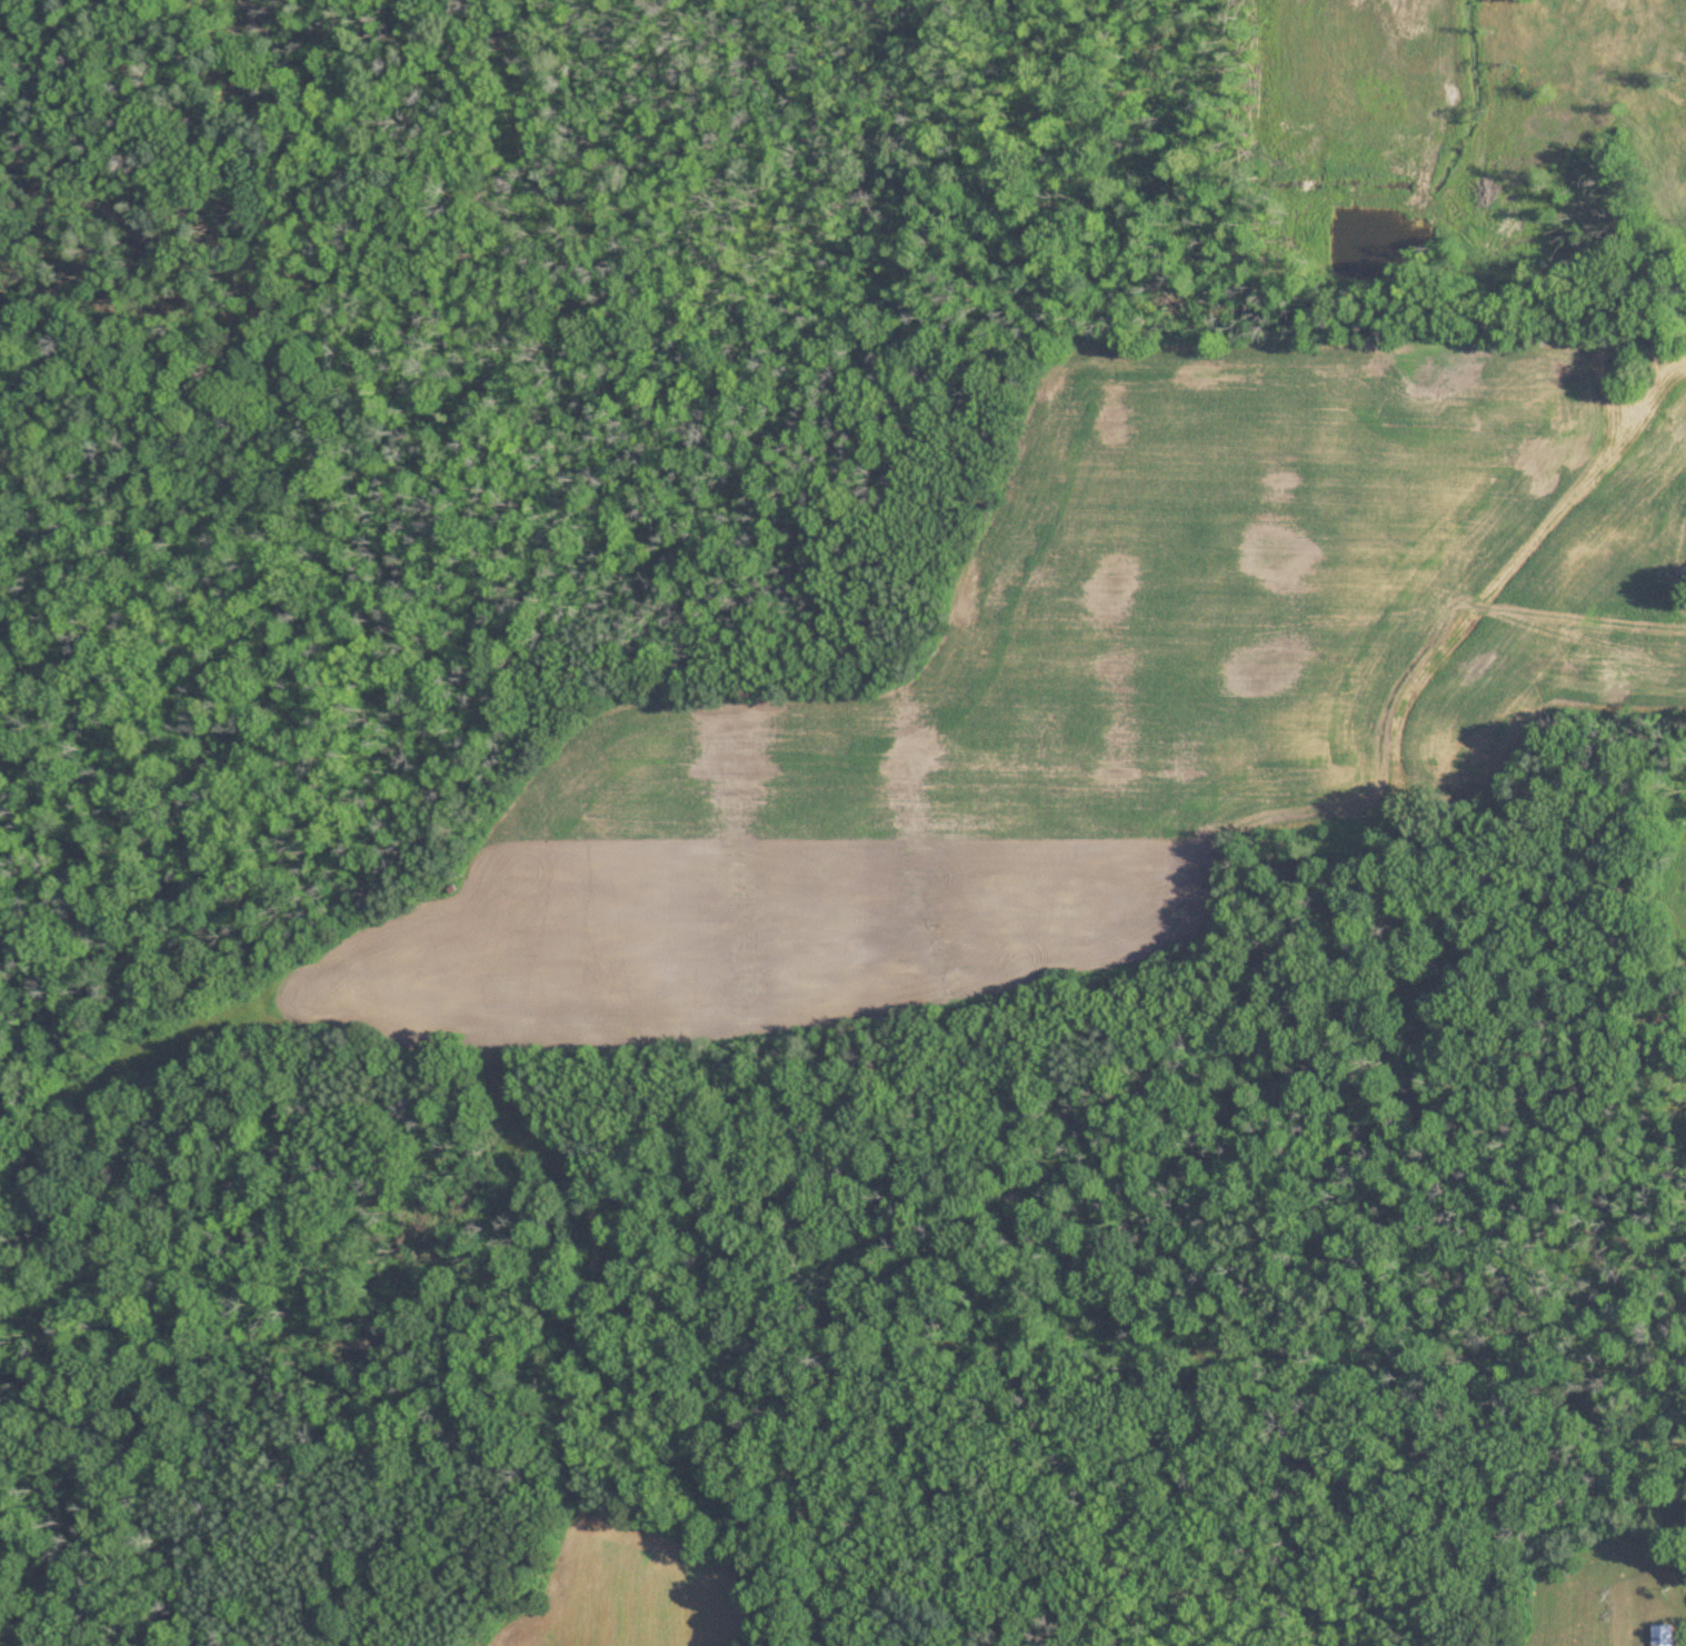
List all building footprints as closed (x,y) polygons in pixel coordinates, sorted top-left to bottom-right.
[(1653,1625),(1653,1645),(1677,1645),(1676,1625),(1653,1625)]
